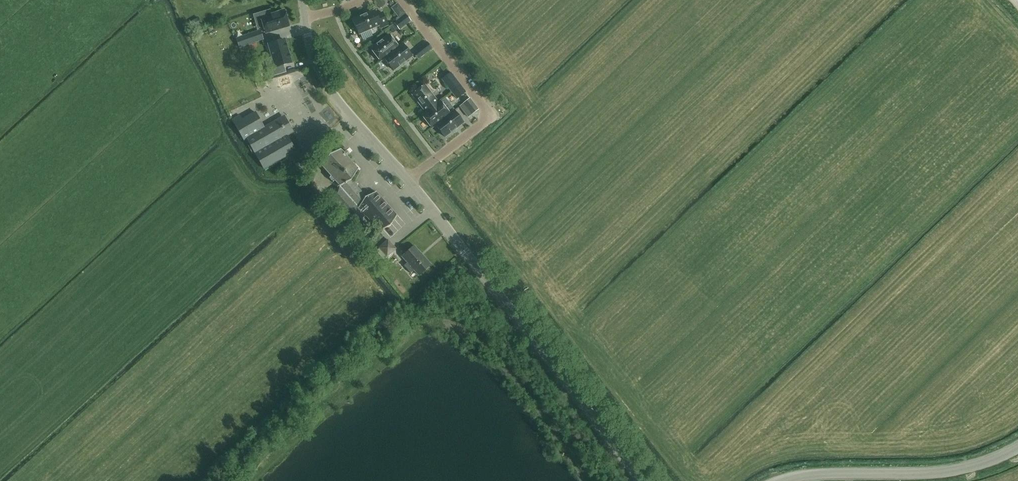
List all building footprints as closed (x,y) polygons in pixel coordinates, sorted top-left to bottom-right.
[(399,19),(406,14),(398,4),(391,9),(399,19)] [(261,18),(265,33),(289,26),(284,11),(271,15),(270,11),(260,13),(261,17),(261,18)] [(380,25),(381,28),(388,25),(382,12),(376,15),(374,11),(353,20),(359,34),(380,25)] [(399,30),(410,21),(406,14),(399,19),(394,23),(399,30)] [(260,31),(237,39),(240,48),(263,40),(260,31)] [(380,61),(402,44),(398,47),(389,35),(370,49),(380,61)] [(284,40),(269,45),(276,68),(291,63),(284,40)] [(427,42),(416,51),(421,57),(432,49),(427,42)] [(412,56),(402,44),(380,61),(380,62),(384,59),(393,71),(412,56)] [(461,86),(450,72),(441,79),(452,93),(461,86)] [(310,82),(298,85),(301,99),(314,95),(310,82)] [(423,109),(436,99),(425,85),(412,95),(423,109)] [(466,94),(462,88),(458,91),(462,97),(466,94)] [(463,103),(472,114),(478,110),(469,98),(463,103)] [(436,99),(423,109),(426,113),(422,116),(430,126),(448,112),(440,102),(438,103),(436,99)] [(449,114),(448,112),(430,126),(431,128),(435,125),(445,137),(463,123),(453,110),(449,114)] [(284,116),(263,128),(255,113),(242,120),(240,116),(232,120),(243,140),(246,138),(263,169),(295,151),(286,136),(293,132),(284,116)] [(346,150),(344,152),(341,149),(329,156),(321,167),(331,177),(329,179),(332,182),(334,181),(339,186),(331,199),(354,225),(365,216),(379,231),(390,226),(397,215),(396,215),(376,193),(376,192),(366,197),(351,180),(358,169),(347,156),(349,154),(346,150)] [(388,240),(379,248),(387,257),(396,249),(388,240)] [(410,274),(414,271),(418,276),(430,265),(414,246),(401,257),(407,263),(403,266),(410,274)]
